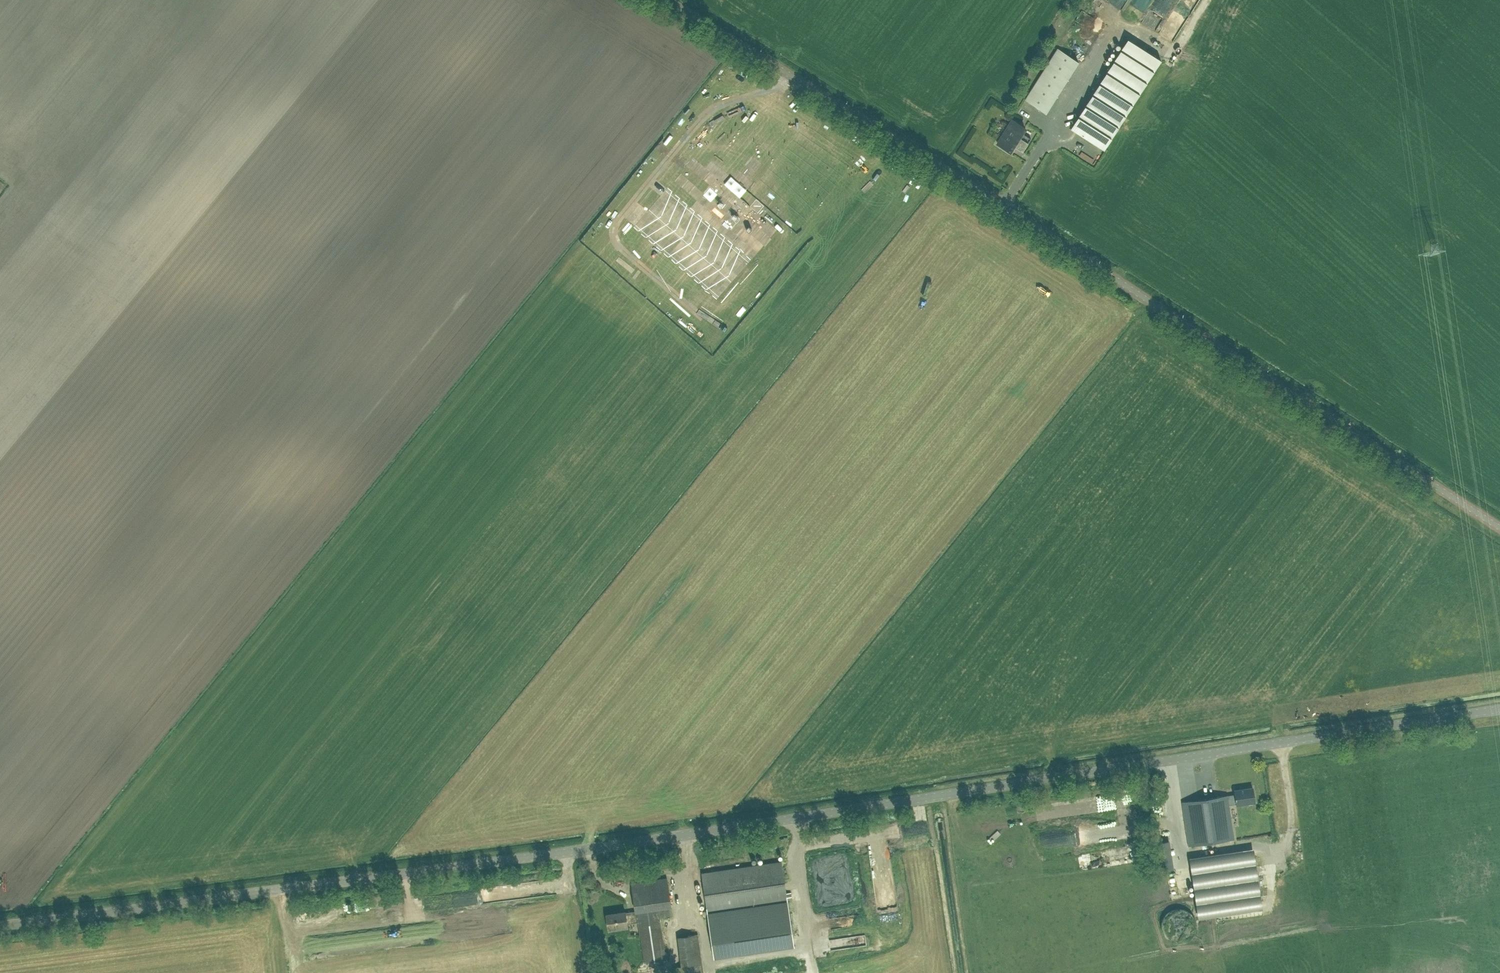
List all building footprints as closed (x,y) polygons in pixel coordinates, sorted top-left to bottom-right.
[(1161,60),(1127,39),(1071,128),(1104,150),(1161,60)] [(1078,61),(1058,48),(1025,100),(1045,112),(1078,61)] [(1025,128),(1012,120),(997,143),(1010,152),(1014,146),(1022,151),(1031,138),(1022,133),(1025,128)] [(1254,802),(1252,788),(1234,790),(1234,794),(1227,796),(1227,795),(1181,802),(1188,846),(1233,839),(1228,805),(1236,804),(1236,805),(1254,802)] [(1119,823),(1099,824),(1099,831),(1120,830),(1119,823)] [(1172,869),(1168,841),(1154,843),(1158,871),(1172,869)] [(1190,862),(1198,912),(1260,902),(1253,853),(1190,862)] [(707,914),(714,958),(794,946),(781,861),(701,873),(707,914)] [(671,906),(667,878),(631,883),(635,911),(625,912),(606,914),(608,929),(627,927),(627,924),(638,922),(644,962),(665,959),(658,908),(671,906)] [(678,938),(682,967),(673,968),(674,972),(703,972),(698,935),(678,938)] [(781,970),(794,966),(793,961),(780,965),(781,970)]
